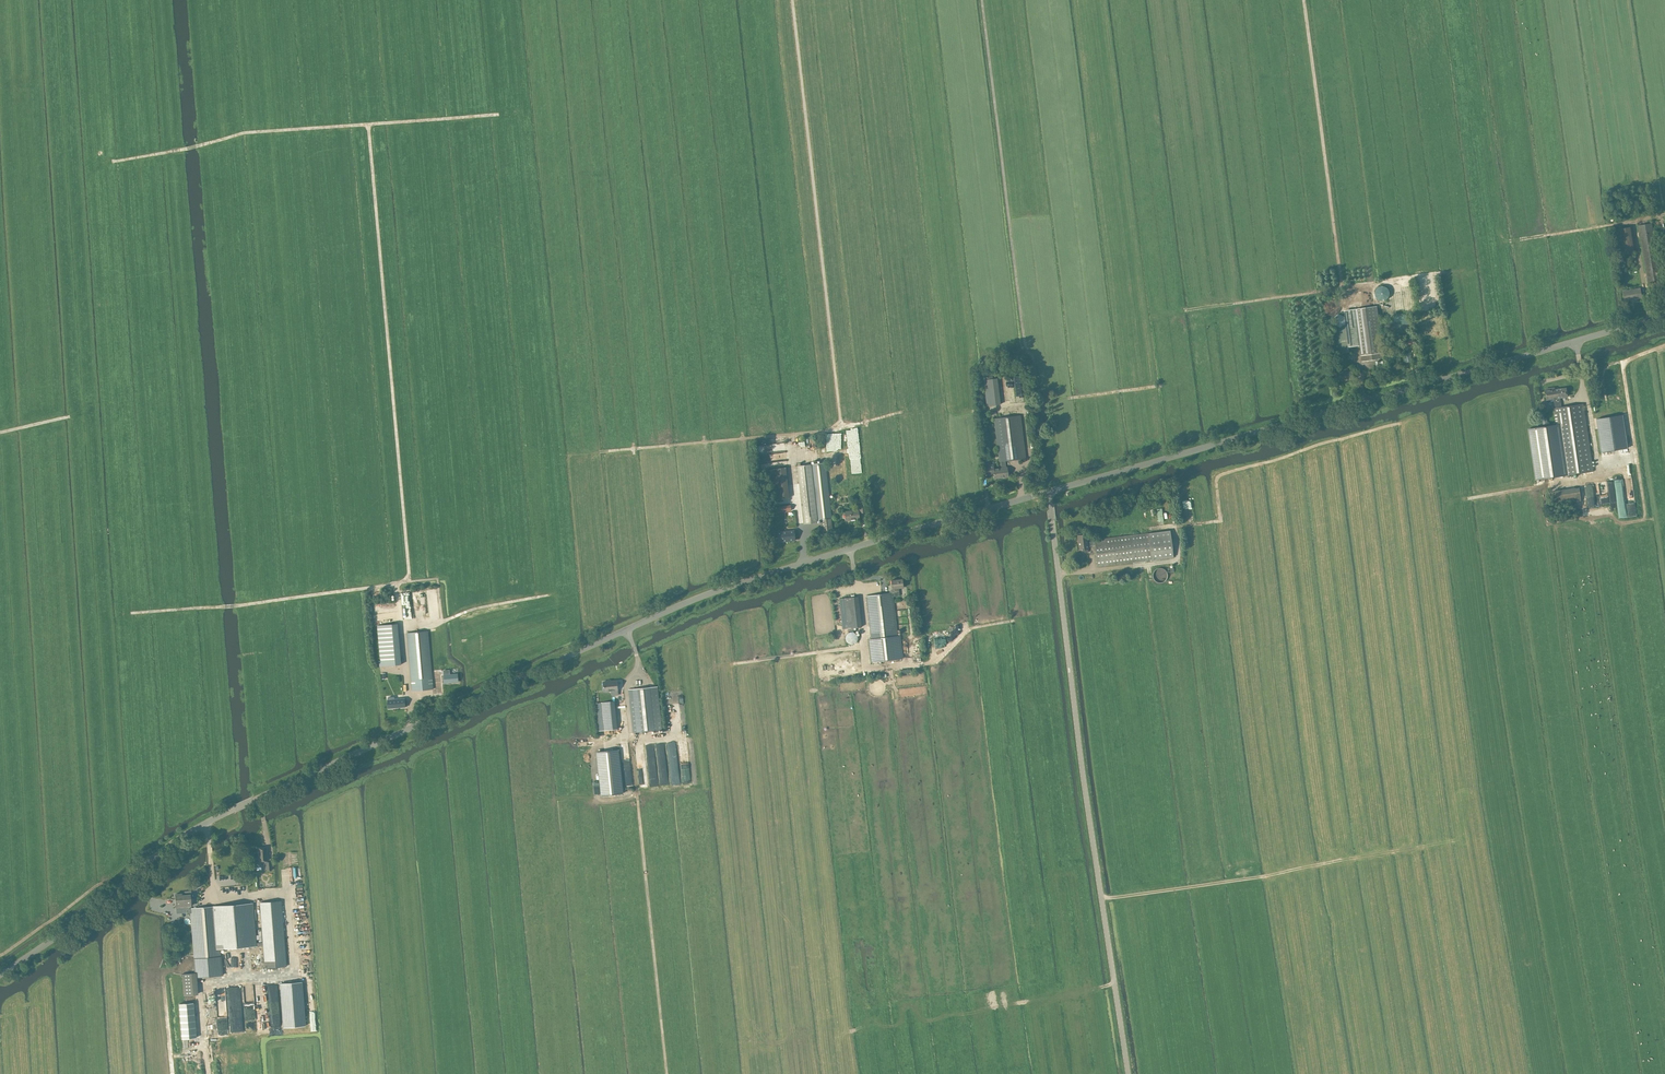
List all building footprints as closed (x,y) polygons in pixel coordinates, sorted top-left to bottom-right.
[(1658,268),(1651,224),(1638,226),(1647,283),(1660,281),(1660,278),(1661,277),(1660,268),(1658,268)] [(1634,253),(1630,227),(1617,229),(1621,255),(1634,253)] [(1375,292),(1375,293),(1375,295),(1376,297),(1377,298),(1378,299),(1380,300),(1381,301),(1383,301),(1385,300),(1386,299),(1388,298),(1389,297),(1389,295),(1390,293),(1389,292),(1389,290),(1388,288),(1387,287),(1385,286),(1383,286),(1381,286),(1380,287),(1378,287),(1377,288),(1376,290),(1375,292)] [(1641,298),(1639,288),(1622,291),(1624,301),(1641,298)] [(1383,359),(1376,306),(1354,309),(1361,362),(1383,359)] [(1345,316),(1337,313),(1337,315),(1333,318),(1334,325),(1335,325),(1338,354),(1350,352),(1349,348),(1350,347),(1348,330),(1346,331),(1345,324),(1346,323),(1345,316)] [(1410,352),(1403,354),(1405,363),(1412,361),(1410,352)] [(1354,380),(1352,371),(1337,373),(1338,382),(1354,380)] [(997,378),(993,379),(984,380),(987,406),(1000,405),(997,378)] [(1535,428),(1529,428),(1537,479),(1563,475),(1593,471),(1583,403),(1561,407),(1560,398),(1568,397),(1566,388),(1555,389),(1555,387),(1545,388),(1547,398),(1554,397),(1555,408),(1554,408),(1556,424),(1535,428)] [(994,469),(995,475),(995,478),(1008,477),(1007,467),(1006,468),(1005,461),(1026,458),(1021,415),(994,418),(1000,462),(1001,461),(1002,468),(994,469)] [(1622,415),(1596,419),(1601,452),(1627,448),(1622,415)] [(817,520),(820,520),(831,519),(825,463),(797,466),(804,524),(818,523),(817,520)] [(995,475),(994,469),(994,465),(987,466),(988,475),(995,475)] [(789,498),(786,467),(769,469),(773,500),(789,498)] [(1581,501),(1579,488),(1551,491),(1553,505),(1581,501)] [(859,513),(858,510),(845,512),(846,521),(859,519),(859,515),(860,515),(860,513),(859,513)] [(831,519),(820,520),(821,531),(832,530),(831,519)] [(1173,556),(1170,529),(1094,539),(1094,541),(1087,542),(1086,533),(1077,535),(1079,550),(1088,548),(1088,546),(1094,545),(1097,566),(1173,556)] [(795,540),(794,530),(776,533),(778,542),(795,540)] [(1153,574),(1153,575),(1153,577),(1153,578),(1154,579),(1155,581),(1156,582),(1158,582),(1159,583),(1161,583),(1162,582),(1164,582),(1165,581),(1166,580),(1167,578),(1167,577),(1167,575),(1167,573),(1167,572),(1166,570),(1164,569),(1163,568),(1161,568),(1159,568),(1157,568),(1156,569),(1155,570),(1153,572),(1153,574)] [(893,592),(866,595),(871,638),(870,638),(872,661),(902,658),(899,635),(897,635),(892,596),(900,595),(899,587),(903,587),(902,578),(891,580),(892,588),(893,592)] [(862,626),(858,596),(840,598),(842,612),(847,611),(849,631),(856,630),(856,627),(862,626)] [(401,665),(397,623),(377,625),(380,663),(379,663),(380,667),(401,665)] [(433,688),(428,630),(406,633),(412,691),(433,688)] [(449,670),(444,671),(445,683),(457,681),(457,674),(449,675),(449,670)] [(611,681),(610,680),(608,680),(608,681),(603,682),(604,692),(618,690),(617,680),(611,681)] [(662,730),(657,686),(628,689),(633,733),(662,730)] [(395,697),(394,697),(388,697),(387,698),(388,708),(405,706),(404,698),(395,699),(395,697)] [(618,729),(615,701),(601,703),(604,730),(618,729)] [(619,749),(602,751),(606,794),(623,793),(619,749)] [(258,862),(267,861),(266,847),(257,848),(258,862)] [(190,913),(190,908),(190,906),(190,895),(191,895),(191,891),(184,891),(184,895),(182,895),(181,893),(175,894),(175,905),(180,905),(180,906),(186,906),(187,913),(190,913)] [(281,901),(259,903),(264,968),(286,966),(281,901)] [(251,903),(190,908),(190,913),(195,973),(221,971),(220,948),(255,945),(251,903)] [(300,982),(278,983),(281,1027),(303,1025),(300,982)] [(199,1000),(185,1002),(188,1036),(202,1035),(199,1000)]
